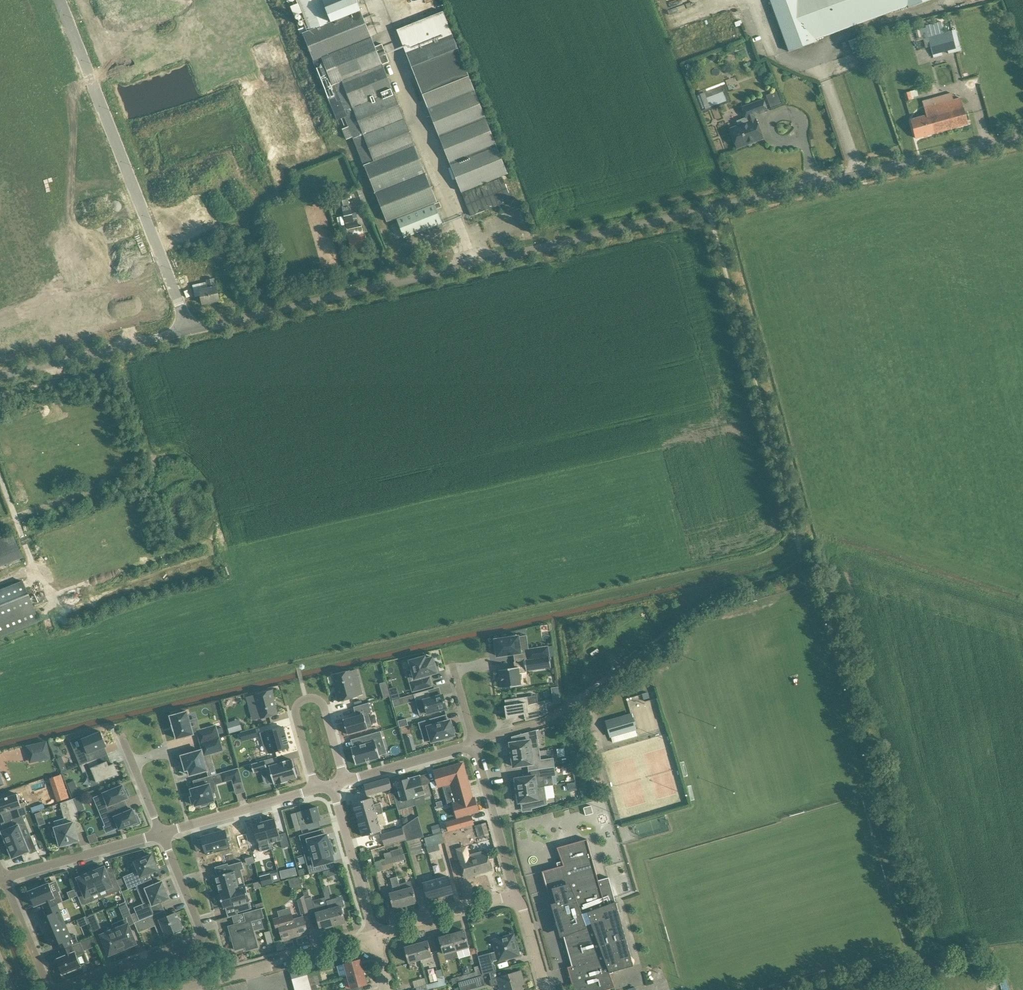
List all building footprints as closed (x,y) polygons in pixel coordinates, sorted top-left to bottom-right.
[(311,30),(303,33),(338,120),(342,118),(346,127),(343,129),(347,139),(354,136),(387,221),(397,217),(405,237),(442,223),(436,209),(441,207),(440,202),(435,204),(434,203),(437,202),(383,66),(390,63),(383,45),(376,48),(357,0),(299,0),(311,30)] [(789,51),(817,41),(816,39),(908,6),(908,8),(929,0),(770,0),(789,51)] [(471,82),(449,27),(443,12),(396,30),(402,46),(428,109),(458,183),(462,192),(508,173),(475,91),(471,82)] [(926,28),(920,30),(923,40),(924,40),(929,38),(926,28)] [(957,48),(952,32),(929,39),(931,45),(933,54),(957,48)] [(866,53),(861,36),(849,40),(853,53),(856,52),(857,56),(866,53)] [(726,101),(721,85),(696,93),(702,110),(726,101)] [(910,91),(903,93),(905,101),(912,100),(910,91)] [(927,115),(921,117),(911,120),(916,138),(968,124),(961,98),(925,108),(927,115)] [(749,125),(731,132),(737,148),(763,138),(756,119),(754,115),(767,111),(763,99),(754,103),(743,107),(749,125)] [(462,193),(471,216),(512,200),(503,177),(462,193)] [(347,229),(349,239),(351,249),(367,245),(365,236),(363,226),(359,227),(357,218),(358,218),(356,209),(352,210),(351,204),(342,206),(347,229)] [(191,279),(188,264),(175,266),(178,281),(191,279)] [(207,282),(193,285),(195,297),(201,296),(203,304),(220,300),(217,287),(216,287),(214,279),(207,280),(207,282)] [(8,445),(2,447),(5,457),(12,454),(8,445)] [(15,462),(8,464),(11,474),(18,471),(15,462)] [(21,479),(14,481),(17,491),(24,488),(21,479)] [(0,540),(0,567),(22,558),(13,534),(0,540)] [(39,621),(23,581),(0,591),(0,636),(39,621)] [(496,649),(498,656),(521,652),(523,652),(522,644),(520,644),(518,636),(517,636),(517,634),(509,635),(509,637),(495,639),(495,641),(493,641),(494,649),(496,649)] [(526,649),(528,660),(549,656),(548,646),(526,649)] [(429,674),(437,672),(436,668),(437,668),(436,663),(434,664),(432,657),(426,659),(425,656),(410,661),(415,678),(416,681),(411,682),(413,691),(432,685),(430,677),(429,677),(429,674)] [(549,656),(528,660),(525,660),(526,667),(519,668),(519,667),(500,670),(502,688),(529,684),(527,670),(551,667),(549,656)] [(350,670),(333,675),(337,688),(335,688),(339,702),(357,696),(363,694),(360,684),(354,685),(350,670)] [(387,681),(380,683),(384,698),(391,696),(387,681)] [(553,686),(554,702),(562,702),(560,685),(553,686)] [(247,697),(249,706),(257,703),(261,718),(278,714),(274,700),(276,699),(273,689),(254,694),(255,695),(247,697)] [(414,694),(420,715),(427,713),(428,713),(447,708),(446,706),(448,705),(448,704),(447,700),(446,700),(445,700),(443,694),(430,698),(428,690),(414,694)] [(528,719),(529,720),(543,716),(548,712),(545,700),(529,705),(527,696),(505,700),(507,712),(506,712),(507,718),(528,713),(530,719),(528,719)] [(357,716),(344,719),(346,725),(345,725),(348,734),(353,733),(352,732),(372,727),(369,713),(372,712),(369,702),(354,707),(357,716)] [(173,725),(172,725),(174,730),(177,739),(194,734),(187,711),(180,713),(179,711),(172,713),(173,715),(170,716),(173,725)] [(636,729),(631,714),(606,721),(611,736),(636,729)] [(420,729),(428,727),(432,741),(444,738),(445,740),(453,738),(452,736),(455,735),(454,733),(456,732),(454,726),(452,727),(452,725),(450,725),(448,720),(441,723),(439,716),(418,722),(420,729)] [(398,720),(400,727),(408,725),(406,718),(398,720)] [(239,721),(226,724),(229,734),(230,735),(241,732),(242,731),(239,721)] [(197,731),(201,743),(220,737),(216,725),(197,731)] [(243,740),(257,736),(255,727),(242,731),(241,732),(243,740)] [(269,752),(289,747),(283,727),(261,733),(264,743),(266,742),(269,752)] [(512,754),(512,755),(540,751),(537,730),(521,734),(522,741),(510,743),(511,748),(510,749),(510,753),(512,754)] [(75,752),(80,765),(97,758),(95,751),(107,746),(101,731),(89,736),(88,734),(78,737),(81,749),(75,752)] [(383,739),(381,731),(361,737),(363,744),(351,747),(356,764),(380,757),(376,741),(383,739)] [(204,749),(182,756),(183,762),(181,763),(183,770),(185,769),(186,770),(189,769),(190,775),(207,770),(203,756),(223,750),(219,738),(202,743),(204,749)] [(27,746),(29,756),(31,762),(40,760),(50,757),(47,742),(27,746)] [(538,763),(539,769),(555,767),(553,758),(541,760),(540,751),(512,755),(512,756),(511,757),(511,761),(513,762),(514,767),(538,763)] [(97,758),(80,765),(83,772),(86,771),(88,777),(94,774),(98,782),(118,773),(114,764),(109,766),(107,761),(100,764),(97,758)] [(279,763),(267,766),(272,784),(275,783),(275,785),(285,782),(285,780),(295,777),(295,775),(296,774),(294,767),(293,768),(290,760),(284,762),(283,761),(279,762),(279,763)] [(262,761),(248,765),(251,773),(264,769),(262,761)] [(433,771),(438,786),(451,782),(455,797),(467,793),(465,788),(469,786),(462,763),(433,771)] [(243,781),(239,767),(230,770),(234,783),(243,781)] [(517,790),(545,786),(554,785),(553,776),(556,776),(555,767),(539,769),(540,775),(515,778),(516,783),(515,785),(515,788),(517,789),(517,790)] [(221,772),(194,780),(196,788),(191,789),(193,796),(191,797),(193,804),(195,803),(196,806),(201,804),(202,806),(209,804),(209,802),(214,800),(212,792),(216,791),(214,784),(224,781),(221,772)] [(409,778),(408,778),(414,797),(424,794),(425,797),(432,795),(428,783),(423,785),(420,776),(409,779),(409,778)] [(389,777),(364,784),(367,795),(392,788),(389,777)] [(414,797),(408,778),(397,781),(402,801),(414,797)] [(46,779),(40,781),(43,790),(48,801),(49,804),(56,801),(46,779)] [(77,780),(69,782),(72,795),(79,794),(77,780)] [(575,782),(567,783),(569,791),(577,789),(575,782)] [(101,816),(117,809),(118,808),(116,803),(128,798),(128,796),(130,795),(127,789),(125,790),(123,785),(103,793),(106,799),(96,803),(101,816)] [(545,786),(517,790),(517,791),(516,793),(517,796),(518,797),(519,802),(531,800),(532,808),(547,804),(545,786)] [(391,791),(384,793),(389,810),(396,808),(391,791)] [(457,817),(478,811),(474,797),(468,799),(467,793),(455,797),(457,802),(453,803),(457,817)] [(0,800),(0,814),(11,810),(14,819),(23,815),(27,814),(23,802),(20,803),(17,794),(0,800)] [(372,797),(353,803),(355,812),(356,811),(358,819),(383,812),(380,803),(374,805),(372,797)] [(69,809),(72,820),(80,817),(73,799),(67,801),(69,808),(69,809)] [(437,806),(435,807),(435,809),(443,807),(442,801),(436,802),(437,806)] [(584,807),(586,815),(594,813),(591,805),(584,807)] [(307,823),(321,820),(317,806),(297,812),(300,825),(307,823)] [(117,809),(101,816),(105,825),(110,823),(113,830),(119,828),(120,829),(132,824),(133,826),(141,823),(138,815),(136,816),(133,809),(119,815),(117,809)] [(41,812),(36,814),(40,825),(45,823),(41,812)] [(359,820),(358,820),(362,833),(381,828),(379,821),(385,819),(383,812),(358,819),(359,820)] [(14,819),(11,819),(14,827),(2,832),(8,846),(24,839),(20,828),(27,825),(23,815),(14,819)] [(424,836),(418,816),(409,822),(413,839),(424,836)] [(470,816),(444,824),(447,831),(472,824),(470,816)] [(281,840),(275,818),(264,821),(270,843),(270,842),(281,840)] [(53,832),(54,836),(57,837),(60,846),(79,841),(74,821),(55,827),(55,830),(53,832)] [(272,848),(270,842),(270,843),(264,821),(253,824),(261,851),(272,848)] [(247,822),(233,825),(238,854),(246,853),(245,847),(251,846),(247,822)] [(483,823),(475,825),(479,838),(486,836),(487,839),(490,838),(486,823),(483,823)] [(439,824),(431,826),(434,833),(441,831),(439,824)] [(403,828),(382,835),(385,845),(386,844),(386,845),(407,839),(403,828)] [(225,830),(202,837),(207,855),(216,852),(215,849),(229,845),(225,830)] [(309,843),(311,852),(332,846),(330,839),(329,840),(327,834),(315,837),(314,831),(299,835),(302,845),(309,843)] [(555,917),(560,916),(574,912),(575,916),(587,912),(582,899),(613,891),(609,877),(599,880),(587,838),(557,847),(562,861),(557,862),(558,866),(542,871),(555,917)] [(42,857),(39,849),(30,853),(24,839),(8,846),(13,857),(22,854),(26,862),(42,857)] [(435,845),(427,847),(428,853),(429,854),(441,850),(439,844),(435,845)] [(332,846),(311,852),(314,861),(307,863),(310,873),(324,869),(323,864),(334,861),(332,854),(334,854),(332,846)] [(370,848),(371,850),(375,865),(377,872),(395,867),(394,863),(390,851),(389,847),(383,849),(386,859),(379,861),(375,847),(370,848)] [(402,848),(390,851),(394,863),(405,859),(402,848)] [(459,857),(462,867),(465,877),(492,869),(487,853),(468,859),(467,855),(459,857)] [(158,869),(152,854),(135,861),(139,870),(123,876),(129,889),(141,884),(138,877),(158,869)] [(219,892),(220,892),(246,885),(245,885),(239,887),(236,876),(242,874),(241,869),(244,869),(242,861),(228,865),(229,872),(216,876),(220,892),(219,892)] [(98,867),(90,870),(99,892),(106,889),(108,895),(121,890),(119,885),(117,880),(115,876),(109,878),(105,867),(99,869),(98,867)] [(295,867),(287,869),(289,877),(297,875),(295,867)] [(335,868),(324,871),(325,877),(337,874),(335,868)] [(99,892),(90,870),(83,873),(83,875),(78,878),(82,889),(76,892),(82,906),(94,901),(91,895),(99,892)] [(270,874),(260,877),(262,885),(272,882),(270,874)] [(405,905),(401,890),(398,876),(391,878),(394,892),(390,893),(391,899),(394,908),(405,905)] [(436,879),(442,899),(443,899),(442,896),(453,893),(448,876),(436,879)] [(289,880),(290,886),(296,889),(301,887),(298,877),(289,880)] [(442,899),(436,879),(424,883),(429,899),(439,897),(440,900),(442,899)] [(134,907),(140,920),(154,914),(151,906),(170,898),(163,881),(146,888),(151,900),(134,907)] [(45,909),(58,904),(63,901),(59,891),(54,894),(49,883),(39,887),(38,885),(30,888),(31,891),(29,891),(30,893),(27,894),(30,900),(32,899),(35,906),(43,903),(45,909)] [(246,885),(220,892),(220,894),(218,895),(220,901),(222,900),(224,908),(234,905),(237,913),(252,908),(246,885)] [(413,887),(401,890),(405,905),(417,902),(414,892),(413,887)] [(75,889),(68,892),(71,898),(78,895),(75,889)] [(304,895),(309,912),(310,916),(317,914),(318,919),(321,929),(333,925),(329,909),(327,904),(315,907),(312,896),(309,897),(308,889),(303,891),(304,895)] [(571,976),(574,989),(604,989),(615,987),(610,973),(614,972),(613,971),(634,965),(613,891),(582,899),(587,912),(575,916),(574,912),(560,916),(565,933),(563,933),(564,936),(565,936),(573,965),(576,975),(571,976)] [(302,914),(309,912),(304,895),(298,900),(302,914)] [(66,924),(58,904),(45,909),(48,915),(41,918),(44,924),(42,925),(44,930),(46,929),(47,932),(66,924)] [(121,907),(125,917),(131,915),(127,904),(121,907)] [(341,905),(329,909),(333,925),(346,922),(343,912),(341,905)] [(243,913),(246,921),(229,926),(235,950),(246,947),(247,950),(258,947),(251,921),(263,917),(261,908),(257,909),(243,913)] [(165,910),(154,914),(140,920),(135,922),(139,932),(155,926),(160,937),(166,935),(174,932),(175,933),(182,931),(181,929),(182,928),(182,927),(183,926),(180,919),(179,920),(176,913),(168,916),(165,910)] [(283,939),(284,939),(285,940),(290,939),(290,937),(308,932),(305,923),(304,917),(293,919),(292,914),(274,919),(277,930),(280,929),(283,939)] [(89,923),(94,934),(101,931),(97,919),(89,923)] [(121,926),(115,929),(124,951),(131,947),(130,946),(137,943),(127,919),(120,922),(121,926)] [(71,937),(66,924),(47,932),(48,935),(46,936),(49,941),(50,940),(53,946),(57,944),(60,950),(79,943),(76,935),(71,937)] [(124,951),(115,929),(101,935),(109,954),(115,952),(116,954),(124,951)] [(452,934),(457,950),(458,956),(471,953),(467,940),(464,930),(452,934)] [(457,950),(452,934),(440,937),(443,949),(437,950),(441,963),(447,962),(444,954),(457,950)] [(499,939),(500,942),(498,945),(496,945),(497,951),(491,953),(493,961),(511,956),(512,958),(516,957),(520,950),(519,946),(517,947),(513,935),(499,939)] [(428,940),(416,944),(421,959),(432,956),(428,940)] [(60,950),(63,957),(57,959),(59,965),(57,965),(60,973),(62,972),(63,974),(72,970),(73,972),(80,969),(79,967),(81,966),(77,955),(84,952),(80,942),(79,943),(60,950)] [(421,959),(416,944),(405,947),(409,962),(421,959)] [(345,964),(348,976),(364,971),(360,959),(345,964)] [(483,975),(490,973),(497,971),(495,964),(492,962),(481,965),(483,975)] [(477,976),(483,975),(481,965),(479,966),(481,971),(464,975),(465,980),(477,976)] [(568,966),(571,976),(576,975),(573,965),(568,966)] [(490,973),(491,979),(489,979),(491,986),(499,984),(501,989),(524,989),(518,971),(514,972),(512,966),(497,971),(490,973)] [(312,986),(317,985),(323,983),(323,980),(320,970),(308,974),(312,986)] [(364,971),(348,976),(351,988),(363,985),(367,984),(364,971)] [(436,973),(429,975),(431,982),(438,980),(436,973)] [(427,984),(429,989),(434,988),(447,985),(444,976),(438,978),(439,981),(427,984)] [(459,982),(461,989),(468,989),(474,988),(471,979),(459,982)]
